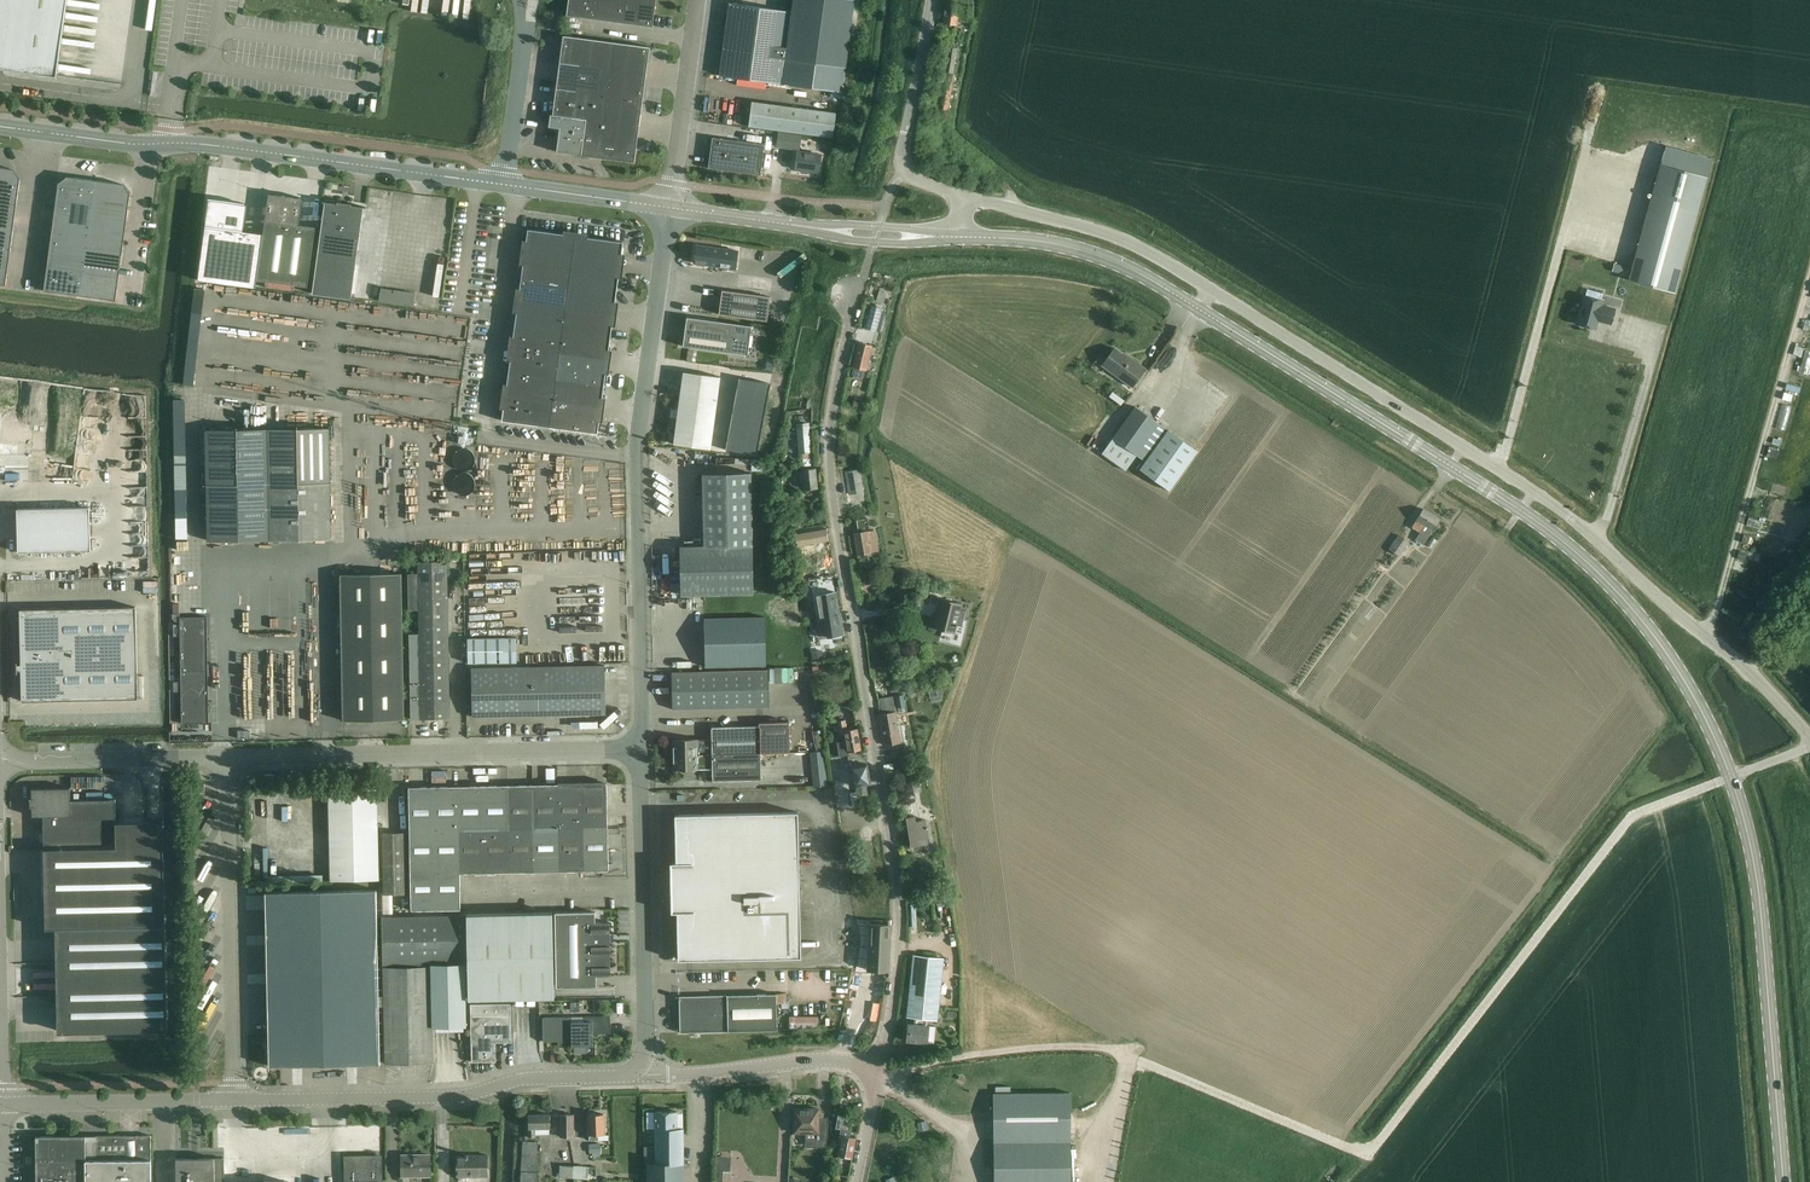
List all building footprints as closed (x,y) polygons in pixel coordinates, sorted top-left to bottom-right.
[(17,70),(17,72),(43,75),(44,74),(58,76),(58,75),(57,75),(58,67),(60,54),(61,41),(63,29),(64,18),(66,3),(67,0),(0,0),(0,68),(17,70)] [(566,15),(653,27),(656,0),(568,0),(566,15)] [(723,51),(846,68),(855,0),(792,0),(791,11),(729,3),(723,51)] [(946,4),(943,23),(957,25),(957,21),(966,23),(968,7),(960,6),(959,5),(946,4)] [(550,114),(549,126),(560,128),(557,151),(556,151),(556,152),(580,155),(635,162),(635,161),(641,110),(646,72),(650,46),(563,36),(560,62),(555,98),(555,105),(553,114),(550,114)] [(723,51),(720,76),(843,92),(846,68),(723,51)] [(833,137),(836,113),(752,101),(749,126),(833,137)] [(778,132),(776,147),(799,150),(802,135),(778,132)] [(708,168),(760,175),(765,144),(712,137),(708,168)] [(1666,146),(1628,279),(1673,292),(1675,292),(1711,159),(1666,146)] [(819,173),(821,154),(797,151),(795,169),(819,173)] [(12,239),(20,181),(11,169),(0,167),(0,238),(12,239)] [(58,186),(54,221),(89,226),(93,204),(96,180),(71,177),(58,186)] [(93,204),(89,226),(87,249),(122,254),(130,196),(121,184),(96,180),(93,204)] [(209,199),(198,280),(256,288),(257,280),(307,287),(316,227),(299,224),(303,198),(269,193),(263,233),(243,231),(247,204),(209,199)] [(325,202),(312,293),(351,299),(364,207),(366,208),(366,207),(352,205),(352,204),(337,202),(337,203),(323,201),(323,202),(325,202)] [(54,221),(50,245),(87,249),(89,226),(54,221)] [(526,227),(523,251),(572,258),(576,234),(526,227)] [(576,234),(572,258),(622,265),(625,241),(576,234)] [(6,285),(12,239),(0,238),(0,284),(6,285)] [(50,245),(47,268),(83,272),(87,249),(50,245)] [(694,263),(717,266),(717,268),(735,270),(737,259),(738,251),(697,245),(694,263)] [(83,272),(80,295),(116,300),(122,254),(87,249),(83,272)] [(523,251),(519,277),(569,283),(572,259),(572,258),(523,251)] [(569,283),(566,307),(615,314),(622,265),(572,258),(572,259),(569,283)] [(1621,265),(1619,273),(1627,276),(1629,267),(1621,265)] [(44,290),(80,295),(83,272),(47,268),(44,290)] [(519,277),(516,301),(566,307),(569,283),(519,277)] [(722,290),(719,314),(767,321),(770,297),(722,290)] [(879,291),(876,300),(884,302),(887,293),(879,291)] [(1601,305),(1603,301),(1583,295),(1576,323),(1595,328),(1598,319),(1602,320),(1602,321),(1610,324),(1614,309),(1601,305)] [(516,301),(513,325),(563,331),(566,307),(516,301)] [(871,306),(865,328),(876,331),(882,310),(871,306)] [(566,307),(563,331),(612,338),(615,314),(566,307)] [(683,346),(748,355),(751,326),(687,317),(683,346)] [(513,325),(506,372),(556,379),(563,331),(513,325)] [(563,331),(556,379),(553,403),(602,410),(612,338),(563,331)] [(859,343),(853,366),(854,367),(853,374),(855,377),(861,379),(864,376),(865,369),(867,369),(872,346),(859,343)] [(1796,346),(1793,355),(1801,358),(1804,349),(1796,346)] [(1102,365),(1132,387),(1146,368),(1128,355),(1127,356),(1114,347),(1102,365)] [(767,360),(766,368),(774,369),(775,361),(767,360)] [(677,418),(674,444),(711,449),(721,376),(683,371),(678,410),(671,409),(670,417),(677,418)] [(506,372),(503,396),(553,403),(556,379),(506,372)] [(739,377),(737,390),(768,396),(771,383),(739,377)] [(737,390),(735,402),(766,408),(768,396),(737,390)] [(1113,392),(1109,396),(1121,405),(1124,400),(1113,392)] [(500,421),(550,428),(553,403),(503,396),(500,421)] [(864,409),(867,400),(855,397),(852,406),(864,409)] [(735,402),(732,414),(764,420),(766,408),(735,402)] [(553,403),(550,428),(598,434),(602,410),(553,403)] [(1140,469),(1169,490),(1198,451),(1135,406),(1113,438),(1102,454),(1125,470),(1136,454),(1145,461),(1140,469)] [(732,414),(730,426),(762,432),(764,420),(732,414)] [(797,425),(796,425),(796,429),(796,430),(798,449),(798,453),(799,458),(808,459),(812,458),(811,451),(809,425),(809,424),(804,424),(797,425)] [(730,426),(728,438),(759,444),(762,432),(730,426)] [(329,428),(205,430),(207,541),(331,539),(329,428)] [(459,436),(458,443),(471,445),(472,437),(459,436)] [(728,438),(726,450),(757,456),(759,444),(728,438)] [(468,469),(472,467),(474,464),(476,461),(476,457),(474,453),(472,450),(469,448),(465,447),(461,448),(458,449),(455,452),(454,455),(453,458),(454,462),(455,465),(458,468),(461,469),(465,470),(468,469)] [(816,469),(802,470),(802,472),(799,473),(800,482),(803,482),(804,489),(818,488),(816,469)] [(863,491),(860,469),(845,472),(849,494),(863,491)] [(469,494),(472,492),(474,489),(476,486),(476,482),(475,478),(472,475),(469,473),(465,472),(462,473),(458,474),(456,477),(454,480),(453,483),(454,487),(455,490),(458,493),(461,494),(465,495),(469,494)] [(752,546),(753,546),(751,472),(702,473),(704,546),(680,546),(681,595),(753,594),(752,546)] [(1439,519),(1424,509),(1423,508),(1416,519),(1411,526),(1420,531),(1415,539),(1423,545),(1433,530),(1432,530),(1439,519)] [(18,553),(91,553),(91,510),(18,510),(18,553)] [(801,517),(793,518),(793,529),(801,527),(801,517)] [(871,552),(871,551),(879,550),(877,536),(872,537),(872,531),(870,531),(868,519),(857,521),(859,532),(854,533),(858,554),(871,552)] [(1745,533),(1742,542),(1748,543),(1751,535),(1745,533)] [(1388,549),(1389,549),(1399,556),(1409,542),(1399,534),(1388,549)] [(1411,555),(1422,563),(1425,559),(1418,554),(1417,551),(1415,549),(1411,555)] [(1740,550),(1738,558),(1745,560),(1747,551),(1740,550)] [(417,561),(417,573),(409,573),(409,585),(448,585),(448,561),(417,561)] [(340,574),(343,720),(404,719),(402,573),(340,574)] [(409,610),(418,609),(448,610),(448,585),(409,585),(409,610)] [(835,592),(817,595),(821,618),(824,618),(827,637),(842,634),(836,592),(835,592)] [(937,612),(933,628),(955,634),(958,624),(959,619),(963,620),(966,610),(961,609),(963,603),(941,598),(937,612)] [(17,673),(18,673),(18,670),(21,670),(22,701),(138,698),(136,607),(20,609),(21,665),(18,665),(18,662),(17,662),(17,673)] [(418,609),(419,633),(449,633),(448,610),(418,609)] [(182,724),(209,723),(207,617),(180,617),(182,724)] [(766,666),(765,617),(704,618),(705,667),(766,666)] [(410,634),(411,683),(450,682),(449,633),(419,633),(410,634)] [(517,637),(468,638),(468,663),(517,662),(517,637)] [(822,649),(811,651),(812,659),(823,657),(822,649)] [(520,666),(521,715),(605,714),(605,665),(520,666)] [(472,716),(521,715),(520,666),(471,667),(472,716)] [(768,670),(672,672),(672,709),(769,706),(768,670)] [(412,719),(420,719),(451,718),(450,682),(411,683),(412,719)] [(898,683),(891,684),(892,693),(900,692),(898,683)] [(903,694),(895,696),(898,709),(905,708),(903,694)] [(879,714),(879,715),(884,745),(901,742),(896,711),(895,711),(893,700),(893,696),(879,699),(881,714),(879,714)] [(845,735),(846,740),(837,742),(839,756),(849,754),(848,751),(861,749),(857,729),(848,731),(846,720),(837,722),(840,736),(845,735)] [(711,727),(712,739),(712,754),(761,753),(761,752),(789,752),(789,722),(759,722),(759,726),(711,727)] [(810,752),(813,786),(827,786),(824,750),(820,730),(814,731),(818,751),(810,752)] [(673,740),(673,755),(712,754),(712,739),(673,740)] [(712,754),(712,769),(713,781),(761,779),(761,753),(712,754)] [(674,770),(712,769),(712,754),(673,755),(674,770)] [(856,786),(868,784),(871,784),(868,764),(852,767),(856,786)] [(905,778),(900,779),(904,796),(909,795),(915,794),(914,787),(921,786),(919,775),(917,765),(913,766),(903,768),(905,778)] [(353,774),(354,783),(367,783),(367,773),(353,774)] [(275,776),(266,776),(266,784),(275,784),(275,776)] [(461,909),(460,873),(459,830),(484,829),(508,829),(533,828),(534,872),(608,870),(607,783),(409,787),(411,910),(461,909)] [(47,849),(117,847),(116,824),(116,799),(71,800),(70,788),(32,789),(32,798),(30,798),(30,807),(32,807),(32,816),(43,816),(44,849),(47,849)] [(328,789),(331,881),(379,880),(377,788),(328,789)] [(911,816),(906,817),(911,846),(917,845),(918,847),(929,845),(928,838),(929,837),(926,819),(928,819),(925,800),(909,802),(911,816)] [(676,863),(670,863),(671,912),(677,912),(678,960),(801,957),(798,812),(675,815),(676,863)] [(117,847),(47,849),(47,905),(47,926),(99,925),(160,924),(160,923),(159,823),(157,824),(116,824),(117,847)] [(484,829),(485,873),(534,872),(533,828),(508,829),(484,829)] [(459,830),(460,873),(485,873),(484,829),(459,830)] [(384,894),(406,894),(404,833),(382,833),(384,894)] [(377,890),(266,892),(269,1066),(380,1064),(377,890)] [(555,913),(556,987),(596,986),(596,976),(592,976),(592,928),(595,928),(599,928),(599,923),(595,923),(592,923),(595,922),(595,912),(555,913)] [(466,914),(468,999),(554,997),(554,987),(556,987),(555,913),(466,914)] [(434,1063),(433,1027),(464,1026),(463,972),(465,972),(466,999),(468,999),(466,914),(382,916),(383,965),(418,964),(418,966),(383,967),(385,1064),(434,1063)] [(592,976),(596,976),(611,975),(610,922),(595,922),(592,923),(595,923),(599,923),(599,928),(595,928),(592,928),(592,976)] [(869,947),(868,970),(878,971),(887,971),(889,971),(889,957),(891,925),(890,925),(870,924),(870,925),(869,947)] [(160,927),(56,929),(56,933),(58,1030),(159,1028),(161,1028),(168,1028),(166,927),(160,927)] [(907,1016),(914,1016),(913,1024),(908,1023),(906,1041),(928,1043),(930,1024),(927,1024),(928,1018),(936,1019),(943,959),(914,955),(907,1016)] [(680,1032),(777,1030),(776,1003),(787,1003),(786,993),(679,996),(680,1032)] [(496,1042),(511,1042),(510,1004),(471,1004),(472,1062),(496,1061),(496,1042)] [(592,1016),(584,1017),(584,1021),(592,1021),(593,1034),(611,1033),(610,1016),(592,1016)] [(572,1017),(544,1018),(544,1042),(558,1041),(572,1041),(572,1022),(572,1017)] [(572,1022),(572,1041),(572,1046),(574,1046),(574,1053),(586,1053),(586,1046),(593,1045),(593,1034),(592,1021),(584,1021),(572,1022)] [(993,1092),(994,1144),(994,1181),(1071,1181),(1070,1142),(1070,1090),(1012,1091),(1010,1091),(1001,1091),(996,1092),(993,1092)] [(796,1122),(794,1122),(794,1133),(806,1133),(815,1132),(814,1147),(826,1147),(828,1128),(819,1128),(819,1125),(817,1125),(817,1118),(817,1109),(796,1109),(796,1122)] [(655,1146),(644,1146),(644,1164),(644,1165),(646,1165),(646,1162),(655,1162),(683,1162),(683,1128),(677,1128),(677,1111),(655,1111),(655,1112),(655,1128),(655,1146)] [(599,1140),(599,1139),(609,1139),(609,1134),(605,1134),(604,1114),(597,1114),(595,1112),(592,1112),(591,1114),(588,1114),(589,1135),(589,1140),(599,1140)] [(536,1137),(536,1134),(550,1134),(550,1129),(551,1129),(550,1114),(528,1115),(529,1138),(536,1137)] [(574,1137),(574,1116),(574,1114),(560,1114),(560,1137),(574,1137)] [(838,1155),(852,1158),(856,1138),(850,1137),(851,1131),(848,1130),(850,1117),(838,1114),(836,1128),(841,1129),(840,1134),(839,1134),(837,1144),(840,1144),(838,1155)] [(151,1135),(96,1136),(96,1160),(86,1160),(86,1136),(36,1136),(37,1161),(37,1181),(151,1181),(151,1135)] [(521,1170),(520,1181),(537,1181),(538,1172),(538,1142),(523,1142),(521,1163),(521,1170)] [(592,1156),(601,1156),(600,1143),(589,1144),(589,1153),(592,1153),(592,1156)] [(402,1176),(431,1176),(430,1154),(401,1155),(402,1176)] [(383,1156),(344,1157),(345,1181),(383,1181),(383,1156)] [(479,1158),(457,1158),(457,1177),(488,1177),(488,1156),(479,1156),(479,1158)] [(225,1158),(199,1159),(177,1159),(177,1181),(225,1181),(225,1158)] [(646,1162),(646,1165),(647,1165),(647,1181),(684,1181),(683,1163),(683,1162),(655,1162),(646,1162)] [(559,1178),(589,1180),(590,1167),(560,1165),(559,1178)] [(731,1171),(716,1170),(715,1181),(730,1181),(731,1171)]
